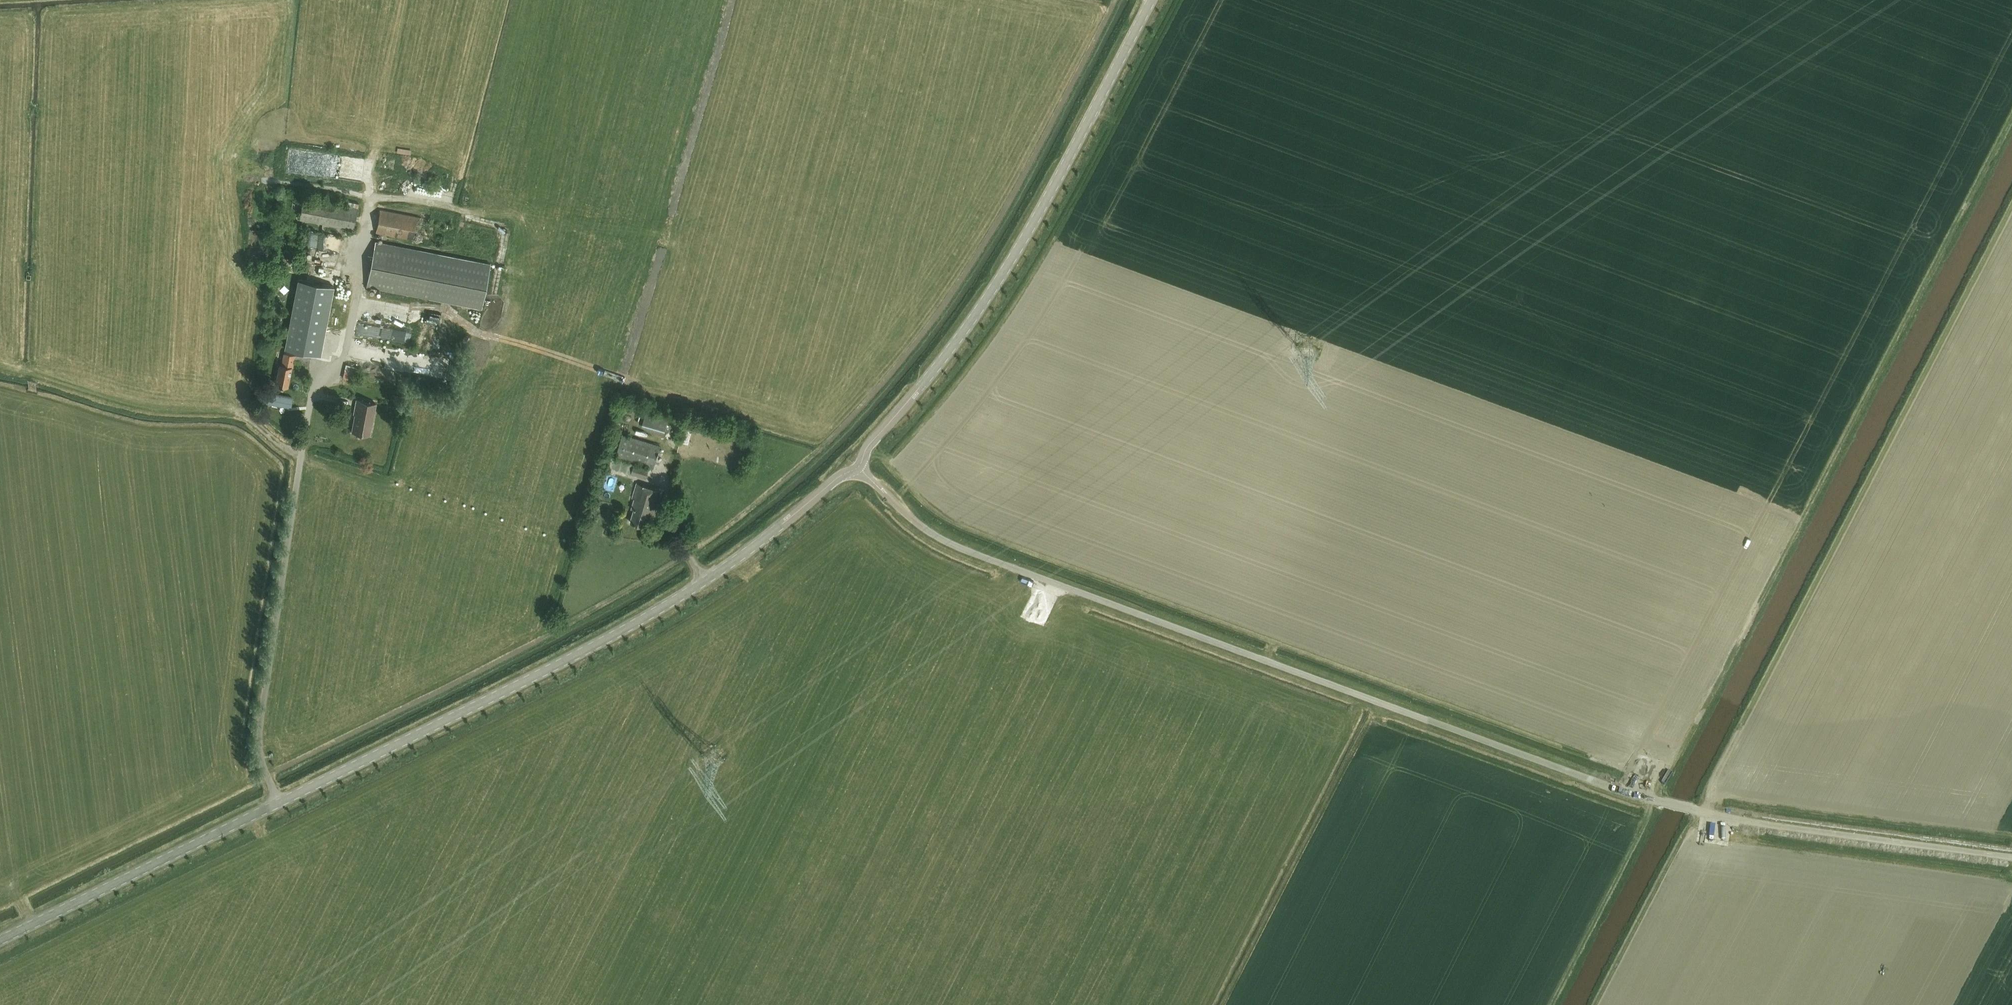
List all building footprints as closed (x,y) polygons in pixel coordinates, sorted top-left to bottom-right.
[(300,220),(354,230),(359,203),(348,201),(347,206),(304,198),(300,220)] [(380,210),(376,233),(423,242),(426,224),(427,219),(380,210)] [(376,241),(367,286),(482,308),(490,263),(376,241)] [(285,347),(320,355),(334,286),(298,279),(285,347)] [(418,325),(441,328),(443,314),(420,311),(418,325)] [(279,364),(276,383),(288,386),(291,367),(294,367),(295,362),(309,365),(311,357),(284,352),(282,364),(279,364)] [(357,367),(346,364),(345,369),(356,372),(357,367)] [(355,373),(345,370),(343,378),(353,381),(355,373)] [(291,407),(293,397),(269,392),(267,403),(291,407)] [(370,435),(376,403),(356,399),(354,415),(355,415),(352,431),(370,435)] [(643,424),(643,425),(665,431),(665,432),(668,422),(669,417),(646,411),(645,416),(643,424)] [(692,442),(695,423),(689,422),(686,441),(692,442)] [(625,472),(646,478),(649,467),(654,469),(661,445),(623,434),(616,457),(611,456),(608,466),(625,471),(625,472)] [(655,514),(661,491),(638,484),(632,508),(635,509),(631,522),(646,526),(649,513),(655,514)]
